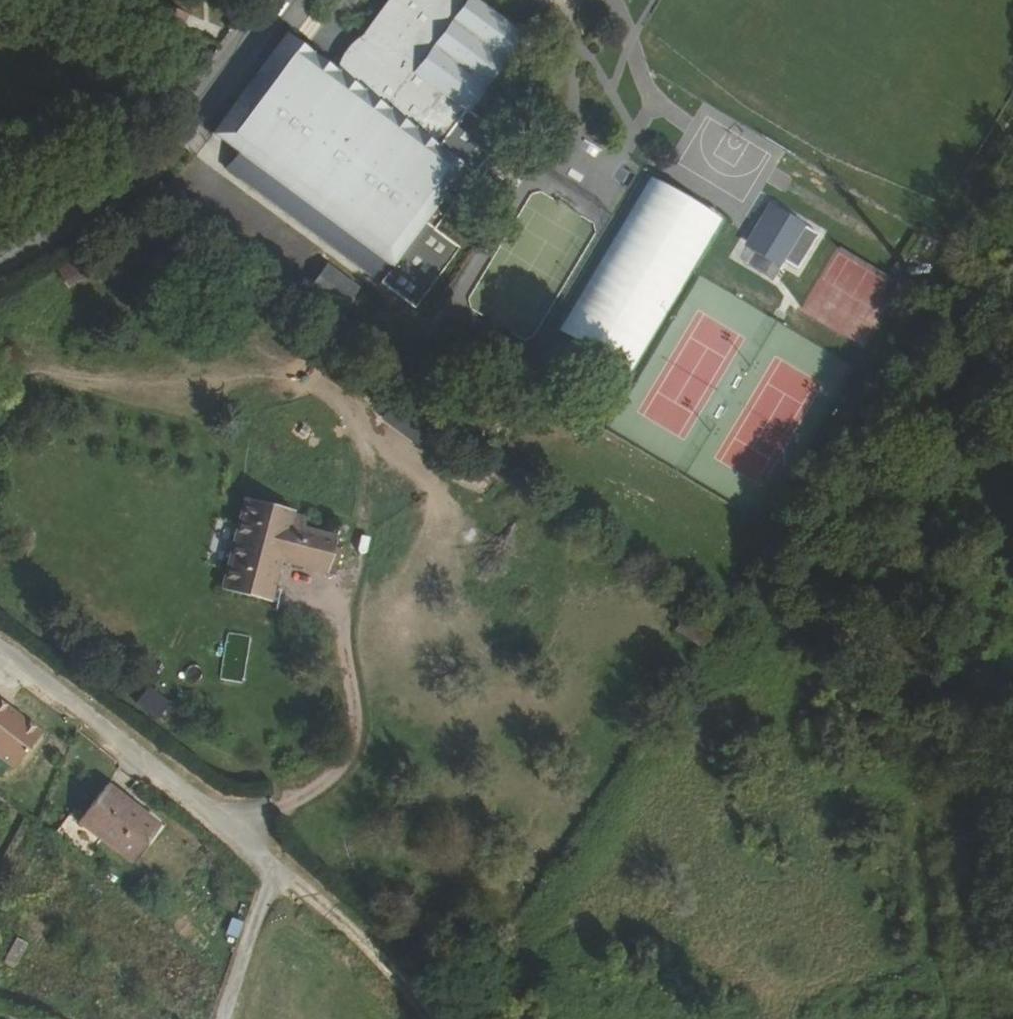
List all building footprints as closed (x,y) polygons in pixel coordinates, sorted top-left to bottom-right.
[(225,168),(415,309),(461,248),(435,229),(494,150),(491,128),(469,111),(525,35),(478,0),(391,0),(364,37),(357,42),(352,46),(346,53),(343,59),(338,72),(286,35),(212,133),(237,152),(225,168)] [(157,16),(182,28),(188,14),(163,3),(157,16)] [(633,376),(724,221),(647,175),(555,329),(633,376)] [(798,270),(818,235),(769,205),(748,241),(798,270)] [(323,267),(314,284),(350,303),(359,287),(323,267)] [(864,275),(859,293),(852,291),(845,316),(846,317),(843,327),(867,335),(875,310),(868,308),(874,289),(884,292),(887,282),(864,275)] [(309,511),(245,493),(222,585),(273,599),(282,562),(329,575),(338,531),(306,524),(309,511)] [(244,682),(249,636),(224,634),(220,680),(244,682)] [(146,688),(133,707),(156,723),(169,704),(146,688)] [(134,862),(163,821),(108,780),(78,820),(134,862)] [(7,940),(0,968),(17,972),(24,944),(7,940)]
